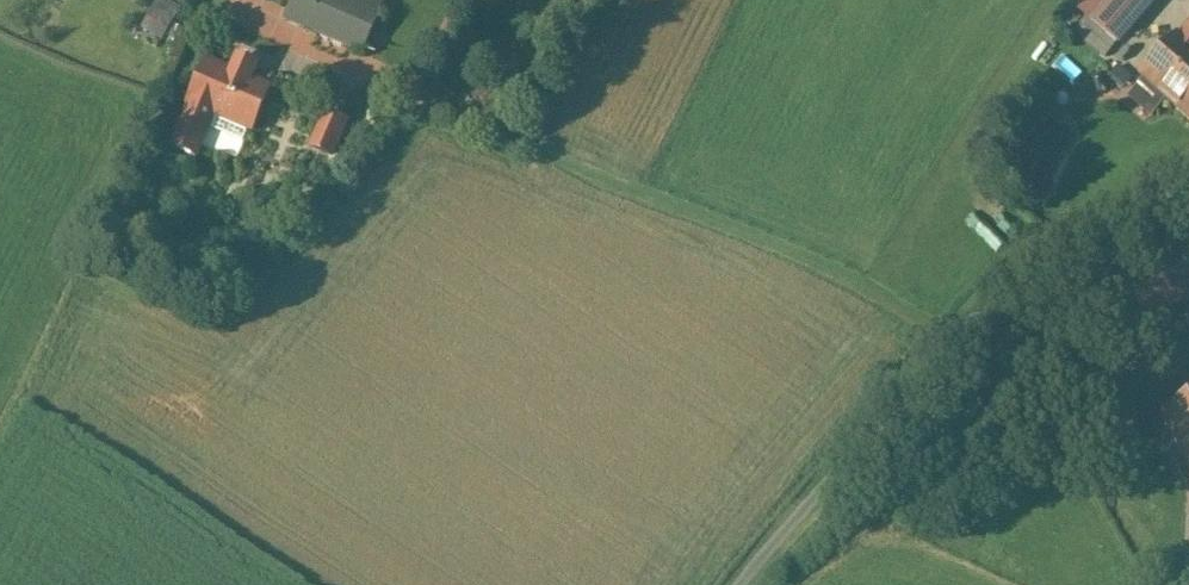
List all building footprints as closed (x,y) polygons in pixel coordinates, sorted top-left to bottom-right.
[(160,0),(143,30),(163,41),(180,11),(160,0)] [(285,20),(365,55),(384,13),(353,0),(294,0),(285,20)] [(1074,33),(1105,57),(1156,0),(1103,0),(1074,33)] [(1142,79),(1166,99),(1188,119),(1188,26),(1142,79)] [(207,65),(171,147),(197,157),(210,129),(243,144),(269,91),(254,85),(258,71),(236,63),(231,74),(207,65)] [(1151,115),(1166,99),(1142,79),(1128,94),(1151,115)] [(345,123),(326,115),(312,150),(331,157),(345,123)] [(1092,298),(1115,340),(1188,300),(1188,245),(1092,298)] [(1161,416),(1188,467),(1188,401),(1161,416)]
